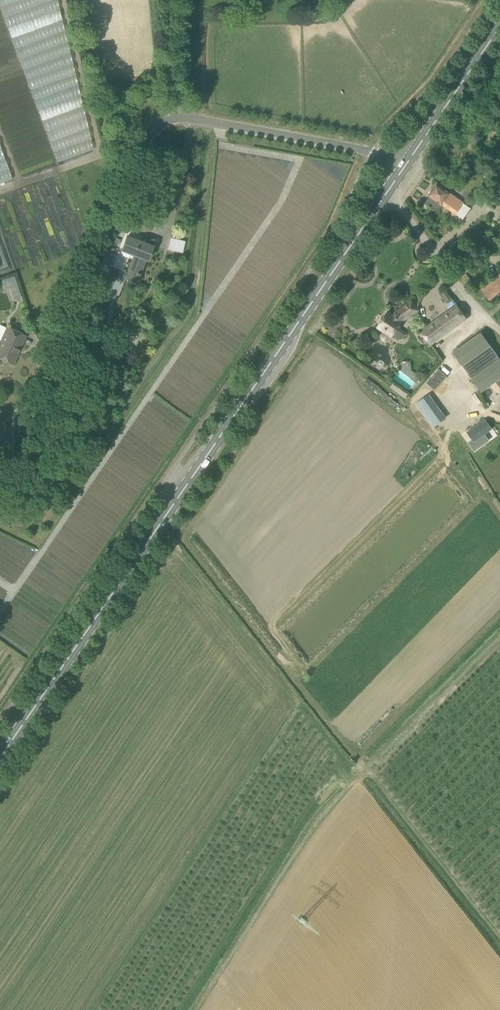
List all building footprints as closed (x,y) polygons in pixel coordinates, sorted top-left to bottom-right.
[(58,0),(8,0),(46,162),(94,151),(58,0)] [(8,181),(0,155),(0,183),(8,181)] [(494,195),(498,200),(499,199),(499,180),(489,190),(494,195)] [(442,205),(456,214),(462,219),(471,207),(451,193),(437,183),(429,195),(430,196),(426,203),(429,206),(431,207),(438,212),(442,205)] [(148,260),(153,247),(152,246),(152,248),(135,242),(136,240),(127,237),(119,256),(133,261),(126,278),(136,282),(139,274),(145,259),(148,260)] [(481,289),(491,301),(499,294),(499,274),(481,289)] [(21,298),(14,277),(2,281),(5,289),(13,287),(17,299),(21,298)] [(442,294),(447,301),(451,298),(446,291),(442,294)] [(412,302),(403,308),(392,316),(387,312),(378,326),(385,331),(383,334),(382,336),(382,337),(382,338),(383,339),(384,340),(385,341),(386,341),(388,341),(389,340),(390,339),(392,336),(393,337),(402,322),(403,320),(418,310),(412,302)] [(431,344),(466,318),(457,305),(422,331),(431,344)] [(23,334),(8,327),(4,335),(6,336),(0,350),(0,358),(13,364),(22,343),(19,341),(23,334)] [(482,332),(453,353),(481,392),(496,382),(499,379),(499,358),(490,346),(491,346),(482,332)] [(417,381),(422,375),(405,362),(400,369),(417,381)] [(416,403),(434,428),(448,417),(429,393),(416,403)] [(492,430),(484,420),(468,432),(475,441),(492,430)]
